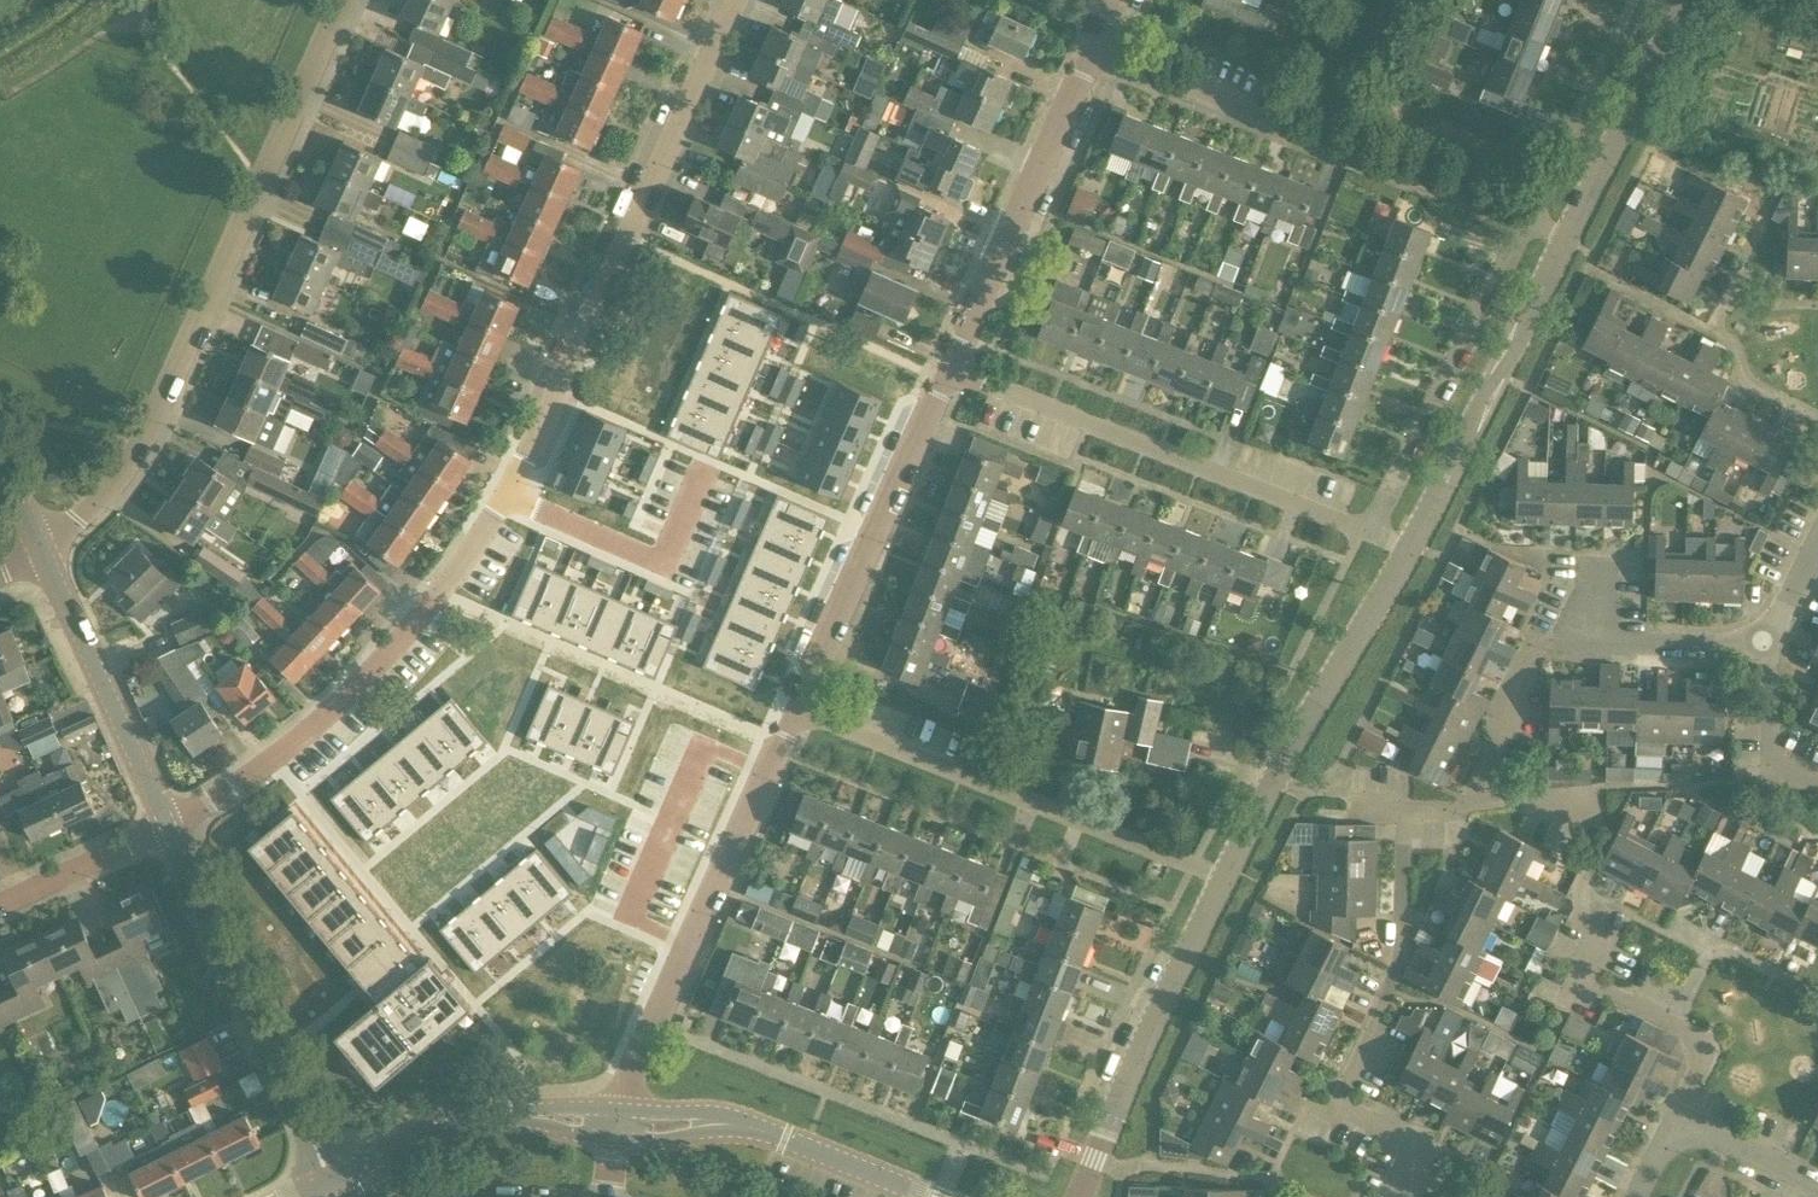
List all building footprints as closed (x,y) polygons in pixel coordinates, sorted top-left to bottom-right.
[(452,4),(443,0),(408,0),(400,18),(438,35),(452,4)] [(683,0),(642,0),(639,5),(673,21),(683,0)] [(810,31),(857,52),(863,38),(844,29),(833,24),(842,2),(837,0),(783,0),(781,5),(815,20),(810,31)] [(1234,1),(1228,16),(1267,31),(1273,14),(1240,1),(1240,0),(1233,0),(1234,1)] [(1554,17),(1555,16),(1562,0),(1501,0),(1518,7),(1520,3),(1554,17)] [(1555,16),(1554,17),(1520,3),(1518,7),(1511,24),(1493,16),(1487,27),(1506,35),(1508,31),(1543,45),(1548,32),(1555,35),(1562,19),(1555,16)] [(1465,42),(1472,25),(1446,14),(1439,32),(1465,42)] [(939,15),(931,32),(962,46),(970,29),(939,15)] [(1002,16),(996,28),(981,21),(975,34),(990,41),(989,43),(1022,58),(1034,31),(1002,16)] [(545,35),(558,42),(563,32),(567,34),(571,25),(553,17),(545,35)] [(629,62),(642,33),(608,18),(595,47),(629,62)] [(909,21),(903,34),(925,44),(931,30),(909,21)] [(586,31),(571,25),(567,34),(563,32),(558,42),(577,50),(586,31)] [(810,31),(806,41),(772,26),(760,50),(796,66),(796,65),(800,56),(815,62),(820,51),(832,56),(832,55),(852,64),(857,52),(810,31)] [(1497,58),(1531,73),(1543,45),(1508,31),(1506,35),(1499,52),(1481,44),(1477,55),(1495,62),(1497,58)] [(962,46),(931,32),(925,47),(956,61),(962,46)] [(435,52),(466,65),(471,53),(442,39),(435,52)] [(582,75),(616,91),(629,62),(595,47),(582,75)] [(386,49),(372,80),(410,97),(419,78),(444,89),(451,76),(471,84),(476,71),(466,65),(435,52),(429,65),(424,63),(423,66),(386,49)] [(796,65),(796,66),(760,50),(749,75),(774,86),(770,97),(801,111),(815,117),(815,116),(814,115),(822,96),(805,89),(812,72),(796,65)] [(1441,57),(1429,52),(1426,60),(1437,65),(1441,57)] [(869,53),(855,89),(873,97),(888,61),(869,53)] [(1497,58),(1495,62),(1488,79),(1470,72),(1466,81),(1484,90),(1485,86),(1520,101),(1531,73),(1497,58)] [(1017,87),(1016,84),(962,59),(957,72),(952,70),(947,81),(966,90),(1000,106),(1001,103),(1006,106),(1010,104),(1017,87)] [(1422,80),(1447,89),(1453,71),(1429,62),(1422,80)] [(519,92),(533,99),(538,89),(542,91),(546,82),(527,73),(519,92)] [(616,91),(582,75),(569,104),(603,120),(616,91)] [(424,103),(410,97),(372,80),(358,111),(396,129),(405,108),(419,114),(424,103)] [(560,88),(546,82),(542,91),(538,89),(533,99),(552,107),(560,88)] [(989,130),(1000,106),(966,90),(963,96),(941,86),(935,97),(911,86),(903,103),(916,109),(952,126),(957,115),(989,130)] [(801,111),(770,97),(765,108),(739,96),(728,121),(764,137),(786,147),(791,136),(801,111)] [(603,120),(569,104),(556,133),(590,148),(603,120)] [(530,129),(535,117),(513,108),(508,119),(530,129)] [(940,149),(935,160),(969,175),(980,151),(947,136),(952,126),(916,109),(910,124),(929,133),(925,142),(940,149)] [(1124,115),(1120,124),(1108,119),(1097,146),(1132,159),(1124,178),(1135,182),(1142,164),(1138,162),(1152,126),(1124,115)] [(745,158),(743,162),(750,166),(765,172),(771,158),(793,168),(795,163),(782,157),(787,147),(786,147),(764,137),(728,121),(717,146),(745,158)] [(496,139),(524,152),(531,136),(504,124),(496,139)] [(865,168),(880,135),(860,126),(845,159),(865,168)] [(1162,193),(1169,174),(1165,172),(1179,136),(1152,126),(1138,162),(1142,164),(1159,170),(1151,189),(1162,193)] [(393,146),(430,163),(437,149),(400,132),(393,146)] [(1189,203),(1196,185),(1192,183),(1206,147),(1179,136),(1165,172),(1169,174),(1186,181),(1179,199),(1189,203)] [(343,142),(329,173),(367,191),(381,159),(343,142)] [(423,176),(430,163),(393,146),(388,159),(423,176)] [(1216,213),(1223,195),(1218,193),(1232,157),(1206,147),(1192,183),(1196,185),(1213,191),(1205,210),(1216,213)] [(958,199),(969,175),(935,160),(918,152),(909,148),(904,159),(910,162),(901,182),(922,191),(925,184),(958,199)] [(1653,151),(1641,177),(1660,186),(1672,159),(1653,151)] [(483,172),(497,179),(501,168),(505,170),(509,161),(491,153),(483,172)] [(533,183),(567,199),(580,170),(546,154),(539,169),(526,164),(524,168),(520,177),(533,183)] [(1246,204),(1260,168),(1232,157),(1218,193),(1223,195),(1240,202),(1233,221),(1243,224),(1250,206),(1246,204)] [(779,200),(793,168),(771,158),(765,172),(750,166),(743,162),(735,181),(779,200)] [(524,168),(509,161),(505,170),(501,168),(497,179),(515,187),(520,177),(524,168)] [(868,191),(876,175),(845,162),(838,178),(868,191)] [(825,164),(812,192),(822,197),(835,169),(825,164)] [(1287,179),(1260,168),(1246,204),(1250,206),(1267,212),(1260,231),(1270,235),(1277,216),(1273,215),(1287,179)] [(1705,191),(1697,208),(1733,225),(1746,199),(1691,171),(1686,181),(1705,191)] [(382,197),(367,191),(329,173),(315,204),(353,222),(361,204),(376,210),(382,197)] [(1328,195),(1314,189),(1287,179),(1273,215),(1277,216),(1294,223),(1287,242),(1297,246),(1297,245),(1307,249),(1315,230),(1305,226),(1305,227),(1300,225),(1305,212),(1319,218),(1328,195)] [(567,199),(533,183),(520,212),(554,227),(567,199)] [(955,226),(953,222),(916,206),(920,197),(899,187),(887,211),(889,212),(884,221),(903,230),(937,245),(938,242),(943,244),(947,243),(955,226)] [(745,202),(739,217),(695,198),(682,226),(711,239),(705,252),(723,260),(730,246),(727,244),(734,227),(749,234),(752,229),(749,228),(751,223),(758,208),(745,202)] [(1733,225),(1697,208),(1678,198),(1673,207),(1693,217),(1685,233),(1684,234),(1720,251),(1733,225)] [(1095,209),(1075,201),(1069,217),(1089,224),(1095,209)] [(1640,213),(1625,206),(1613,229),(1628,237),(1640,213)] [(795,225),(758,208),(751,223),(749,228),(752,229),(783,243),(786,244),(795,225)] [(1788,215),(1775,208),(1770,218),(1788,227),(1788,215)] [(457,228),(471,234),(475,225),(480,227),(484,217),(465,209),(457,228)] [(507,240),(541,256),(554,227),(520,212),(514,225),(500,218),(497,223),(493,234),(507,240)] [(1815,279),(1817,233),(1797,232),(1798,215),(1788,215),(1788,227),(1785,278),(1815,279)] [(475,225),(471,234),(489,242),(493,234),(497,223),(484,217),(480,227),(475,225)] [(1395,219),(1386,241),(1368,234),(1363,245),(1382,252),(1383,248),(1419,262),(1430,233),(1395,219)] [(926,269),(937,245),(903,230),(884,221),(879,231),(884,233),(879,242),(879,243),(886,247),(894,250),(893,254),(926,269)] [(1679,243),(1671,259),(1671,260),(1701,275),(1700,276),(1706,279),(1720,251),(1684,234),(1685,233),(1665,223),(1660,233),(1679,243)] [(357,225),(351,239),(381,252),(387,239),(357,225)] [(822,237),(795,225),(786,244),(783,243),(776,260),(806,273),(822,237)] [(880,261),(886,247),(879,243),(879,242),(848,229),(842,244),(880,261)] [(1100,256),(1105,241),(1074,229),(1068,244),(1100,256)] [(345,252),(345,251),(340,248),(339,252),(301,234),(287,266),(325,283),(334,263),(363,276),(369,262),(345,252)] [(494,270),(528,285),(541,256),(507,240),(493,234),(489,242),(504,248),(494,270)] [(375,265),(381,252),(351,239),(345,251),(345,252),(369,262),(375,265)] [(1102,259),(1128,269),(1135,250),(1109,240),(1102,259)] [(835,261),(854,268),(854,267),(867,272),(873,259),(842,245),(835,261)] [(1408,289),(1419,262),(1383,248),(1382,252),(1375,269),(1356,262),(1352,273),(1356,274),(1371,280),(1373,275),(1408,289)] [(419,269),(381,252),(375,265),(412,283),(419,269)] [(1148,254),(1140,273),(1158,280),(1165,261),(1148,254)] [(1671,260),(1671,259),(1665,256),(1656,274),(1637,264),(1632,273),(1688,301),(1700,276),(1701,275),(1671,260)] [(1232,282),(1237,267),(1223,261),(1217,277),(1232,282)] [(325,283),(287,266),(273,297),(311,314),(325,283)] [(854,267),(854,268),(843,293),(860,300),(859,302),(903,321),(916,292),(873,273),(872,274),(867,272),(854,267)] [(1397,317),(1408,289),(1373,275),(1371,280),(1356,274),(1350,291),(1346,290),(1341,301),(1345,302),(1360,308),(1362,303),(1397,317)] [(1208,296),(1213,284),(1198,278),(1193,290),(1208,296)] [(1038,336),(1066,347),(1080,310),(1075,309),(1059,302),(1066,284),(1055,280),(1047,299),(1052,301),(1038,336)] [(1238,306),(1243,293),(1215,282),(1210,295),(1238,306)] [(1623,328),(1624,328),(1627,322),(1610,313),(1620,294),(1610,289),(1582,345),(1608,358),(1609,358),(1623,328)] [(421,309),(434,315),(439,306),(443,308),(447,298),(429,290),(421,309)] [(1066,347),(1093,357),(1107,321),(1102,319),(1085,313),(1093,294),(1083,290),(1075,309),(1080,310),(1066,347)] [(471,320),(505,336),(518,307),(484,291),(477,305),(464,299),(462,305),(458,314),(471,320)] [(729,292),(717,321),(769,344),(782,315),(729,292)] [(462,305),(447,298),(443,308),(439,306),(434,315),(454,324),(458,314),(462,305)] [(1093,357),(1120,368),(1134,331),(1129,329),(1113,323),(1120,305),(1109,300),(1102,319),(1107,321),(1093,357)] [(1386,345),(1397,317),(1362,303),(1360,308),(1353,325),(1335,317),(1330,328),(1349,335),(1351,331),(1386,345)] [(1120,368),(1147,378),(1161,342),(1156,340),(1139,334),(1147,315),(1136,311),(1129,329),(1134,331),(1120,368)] [(1631,377),(1659,321),(1650,317),(1641,337),(1624,328),(1623,328),(1609,358),(1608,358),(1605,364),(1631,377)] [(505,336),(471,320),(458,349),(492,364),(505,336)] [(717,321),(704,350),(757,373),(769,344),(717,321)] [(1147,378),(1174,389),(1188,352),(1183,350),(1167,344),(1174,326),(1164,321),(1156,340),(1161,342),(1147,378)] [(1657,390),(1675,354),(1658,346),(1668,326),(1659,321),(1631,377),(1657,390)] [(342,353),(347,341),(307,322),(301,335),(342,353)] [(794,337),(803,340),(808,327),(800,323),(794,337)] [(1261,323),(1253,347),(1272,353),(1281,330),(1261,323)] [(1375,372),(1386,345),(1351,331),(1349,335),(1342,353),(1324,345),(1319,356),(1338,363),(1340,359),(1375,372)] [(1174,389),(1201,399),(1215,363),(1210,361),(1194,355),(1201,336),(1191,332),(1183,350),(1188,352),(1174,389)] [(298,341),(292,355),(327,371),(333,356),(298,340),(298,341)] [(1215,363),(1201,399),(1229,410),(1243,374),(1220,365),(1228,347),(1218,342),(1210,361),(1215,363)] [(1683,403),(1711,347),(1702,343),(1692,363),(1675,354),(1657,390),(1683,403)] [(251,345),(240,370),(278,387),(289,362),(251,345)] [(395,365),(409,371),(412,363),(417,365),(422,354),(404,346),(395,365)] [(1683,403),(1709,416),(1717,399),(1718,400),(1727,381),(1710,372),(1720,352),(1711,347),(1683,403)] [(445,378),(479,393),(492,364),(458,349),(452,362),(438,356),(436,361),(432,372),(445,378)] [(704,350),(691,379),(744,402),(757,373),(704,350)] [(436,361),(422,354),(417,365),(412,363),(409,371),(428,381),(432,372),(436,361)] [(1243,379),(1256,385),(1266,360),(1252,355),(1243,379)] [(1308,384),(1327,392),(1329,386),(1364,400),(1375,372),(1340,359),(1338,363),(1331,380),(1313,373),(1308,384)] [(1280,395),(1290,366),(1272,360),(1262,389),(1280,395)] [(775,381),(783,385),(789,371),(780,368),(775,381)] [(278,387),(240,370),(228,396),(266,413),(282,421),(284,421),(290,407),(322,421),(327,410),(278,387)] [(445,378),(432,372),(428,381),(419,401),(432,406),(455,417),(466,422),(479,393),(445,378)] [(790,390),(799,394),(804,381),(796,377),(790,390)] [(691,379),(679,407),(732,430),(744,402),(691,379)] [(783,385),(775,381),(769,394),(778,398),(783,385)] [(840,383),(829,407),(870,425),(881,400),(840,383)] [(1353,429),(1364,400),(1329,386),(1327,392),(1320,408),(1302,401),(1298,412),(1316,419),(1318,415),(1353,429)] [(799,394),(790,390),(784,404),(793,408),(799,394)] [(284,421),(282,421),(266,413),(228,396),(217,422),(272,447),(284,421)] [(1709,416),(1699,436),(1715,444),(1705,464),(1714,468),(1742,412),(1718,400),(1717,399),(1709,416)] [(1532,400),(1526,419),(1545,425),(1551,406),(1532,400)] [(455,417),(432,406),(427,416),(450,427),(455,417)] [(679,407),(666,436),(719,459),(732,430),(679,407)] [(829,407),(819,432),(859,449),(870,425),(829,407)] [(585,411),(575,435),(615,453),(626,428),(585,411)] [(1665,447),(1672,432),(1626,411),(1619,426),(1665,447)] [(1750,461),(1768,425),(1742,412),(1714,468),(1702,492),(1715,499),(1727,474),(1723,473),(1733,453),(1750,461)] [(1342,457),(1353,429),(1318,415),(1316,419),(1310,436),(1291,428),(1287,439),(1305,447),(1307,443),(1342,457)] [(377,441),(387,423),(375,417),(365,434),(377,441)] [(1260,423),(1254,437),(1268,444),(1274,429),(1260,423)] [(750,438),(759,441),(765,428),(756,424),(750,438)] [(769,438),(778,442),(784,429),(775,425),(769,438)] [(1766,494),(1794,438),(1768,425),(1750,461),(1768,470),(1758,490),(1766,494)] [(386,429),(380,437),(374,446),(387,455),(393,446),(397,449),(403,440),(386,429)] [(819,432),(809,455),(849,473),(859,449),(819,432)] [(575,435),(564,460),(604,478),(615,453),(575,435)] [(753,455),(759,441),(750,438),(744,451),(753,455)] [(778,442),(769,438),(763,451),(772,455),(778,442)] [(404,492),(434,513),(452,487),(409,457),(415,449),(403,440),(397,449),(393,446),(387,455),(403,466),(400,471),(413,479),(404,492)] [(409,457),(452,487),(470,460),(440,440),(432,451),(419,443),(415,449),(409,457)] [(1576,447),(1576,460),(1585,461),(1585,462),(1588,462),(1589,442),(1577,442),(1576,447)] [(358,455),(376,463),(381,453),(362,445),(358,455)] [(244,461),(254,466),(278,478),(285,461),(251,446),(244,461)] [(1566,446),(1566,460),(1576,460),(1576,447),(1566,446)] [(1004,461),(1002,464),(966,450),(955,478),(992,492),(993,488),(1000,471),(1018,478),(1022,468),(1004,461)] [(650,453),(644,466),(653,470),(659,457),(650,453)] [(1817,465),(1817,459),(1805,453),(1792,480),(1807,487),(1817,465)] [(809,455),(798,480),(838,498),(849,473),(809,455)] [(1544,522),(1546,482),(1527,481),(1528,459),(1517,458),(1516,487),(1515,507),(1514,521),(1544,522)] [(212,512),(232,483),(197,459),(177,488),(212,512)] [(564,460),(553,484),(593,502),(604,478),(564,460)] [(1544,522),(1573,523),(1576,460),(1566,460),(1565,460),(1564,483),(1546,482),(1544,522)] [(1573,523),(1602,524),(1604,483),(1584,482),(1585,462),(1585,461),(1576,460),(1573,523)] [(1645,464),(1634,463),(1623,462),(1622,484),(1604,483),(1602,524),(1632,526),(1634,481),(1644,481),(1645,464)] [(246,483),(274,497),(316,516),(322,499),(278,478),(254,466),(246,483)] [(647,483),(653,470),(644,466),(638,479),(647,483)] [(992,492),(955,478),(944,505),(981,520),(983,514),(989,498),(1007,506),(1012,495),(993,488),(992,492)] [(340,497),(352,506),(358,498),(361,501),(368,491),(351,480),(340,497)] [(417,539),(434,514),(434,513),(404,492),(393,484),(381,501),(375,510),(417,539)] [(1500,507),(1515,507),(1516,487),(1501,486),(1500,507)] [(212,512),(177,488),(158,517),(193,541),(212,512)] [(1089,535),(1103,498),(1076,488),(1061,524),(1084,533),(1076,552),(1086,556),(1094,537),(1089,535)] [(399,564),(417,539),(375,510),(381,501),(368,491),(361,501),(358,498),(352,506),(369,518),(357,536),(399,564)] [(777,495),(764,524),(817,547),(830,518),(777,495)] [(1130,509),(1103,498),(1089,535),(1094,537),(1111,544),(1103,563),(1113,567),(1121,547),(1116,546),(1130,509)] [(743,499),(737,512),(746,516),(751,503),(743,499)] [(1714,505),(1703,499),(1702,518),(1713,518),(1714,505)] [(623,515),(632,518),(637,505),(628,501),(623,515)] [(944,505),(941,514),(934,532),(971,546),(972,542),(979,525),(997,533),(1001,522),(983,514),(981,520),(944,505)] [(1157,519),(1130,509),(1116,546),(1121,547),(1138,554),(1130,573),(1141,577),(1148,558),(1143,556),(1157,519)] [(740,529),(746,516),(737,512),(731,525),(740,529)] [(1029,541),(1022,538),(1028,519),(1008,513),(990,568),(1017,577),(1029,541)] [(1185,530),(1157,519),(1143,556),(1148,558),(1165,565),(1157,583),(1168,587),(1175,569),(1170,567),(1185,530)] [(764,524),(752,553),(805,575),(817,547),(764,524)] [(1212,540),(1185,530),(1170,567),(1175,569),(1192,575),(1184,594),(1195,597),(1202,579),(1197,577),(1212,540)] [(971,546),(934,532),(924,559),(960,573),(962,569),(968,552),(987,560),(991,549),(972,542),(971,546)] [(1653,599),(1682,600),(1684,559),(1664,558),(1665,536),(1655,536),(1653,599)] [(546,537),(542,546),(556,551),(559,542),(546,537)] [(1682,600),(1711,601),(1713,560),(1714,560),(1714,538),(1705,538),(1704,560),(1684,559),(1682,600)] [(1741,602),(1743,539),(1734,539),(1733,561),(1714,560),(1713,560),(1711,601),(1741,602)] [(1239,551),(1212,540),(1197,577),(1202,579),(1219,586),(1211,604),(1222,608),(1229,590),(1224,588),(1239,551)] [(141,621),(182,581),(162,561),(156,567),(135,546),(109,571),(130,592),(121,601),(141,621)] [(234,589),(245,573),(204,546),(193,561),(234,589)] [(1488,548),(1475,575),(1531,603),(1536,594),(1517,585),(1525,567),(1488,548)] [(1266,561),(1239,551),(1224,588),(1229,590),(1245,596),(1238,615),(1249,619),(1256,599),(1253,597),(1266,561)] [(311,569),(316,563),(305,552),(295,563),(309,577),(314,571),(311,569)] [(752,553),(739,581),(792,604),(805,575),(752,553)] [(587,564),(600,569),(604,561),(590,555),(587,564)] [(712,569),(721,573),(727,559),(718,555),(712,569)] [(960,573),(924,559),(913,587),(950,601),(951,596),(958,579),(976,587),(981,576),(962,569),(960,573)] [(604,561),(600,569),(613,575),(617,566),(604,561)] [(325,582),(358,613),(380,591),(356,568),(350,562),(341,573),(337,569),(330,576),(316,563),(311,569),(314,571),(309,577),(320,587),(325,582)] [(536,563),(513,616),(543,629),(566,577),(536,563)] [(721,573),(712,569),(706,582),(715,586),(721,573)] [(1462,601),(1469,604),(1499,619),(1508,602),(1527,612),(1531,603),(1475,575),(1462,601)] [(566,577),(543,629),(571,641),(594,589),(566,577)] [(643,588),(656,594),(660,585),(647,580),(643,588)] [(739,581),(727,610),(779,632),(792,604),(739,581)] [(313,613),(337,636),(358,613),(325,582),(320,587),(314,594),(323,604),(313,613)] [(674,591),(660,585),(656,594),(670,600),(674,591)] [(950,601),(913,587),(903,613),(939,627),(941,623),(947,606),(966,613),(970,603),(951,596),(950,601)] [(257,603),(262,597),(256,589),(250,598),(257,603)] [(594,589),(571,641),(600,654),(623,601),(594,589)] [(251,609),(263,620),(269,614),(272,617),(277,611),(262,597),(251,609)] [(623,601),(600,654),(628,666),(651,614),(623,601)] [(1505,622),(1499,619),(1469,604),(1456,630),(1512,658),(1516,649),(1497,639),(1505,622)] [(727,610),(714,638),(767,661),(779,632),(727,610)] [(171,624),(178,640),(207,626),(201,611),(171,624)] [(277,634),(288,622),(277,611),(272,617),(269,614),(263,620),(277,634)] [(687,626),(696,629),(702,616),(693,612),(687,626)] [(337,636),(313,613),(292,636),(316,658),(337,636)] [(939,627),(903,613),(892,641),(929,655),(932,647),(937,633),(956,640),(960,630),(941,623),(939,627)] [(651,614),(628,666),(655,678),(678,626),(651,614)] [(260,636),(244,618),(231,629),(247,648),(260,636)] [(690,643),(696,629),(687,626),(682,639),(690,643)] [(1435,635),(1417,626),(1411,640),(1429,648),(1435,635)] [(0,634),(0,725),(13,720),(1,692),(29,681),(23,664),(24,663),(10,630),(0,634)] [(1507,667),(1512,658),(1456,630),(1443,656),(1480,675),(1488,658),(1507,667)] [(316,658),(292,636),(271,658),(294,681),(316,658)] [(714,638),(702,667),(754,690),(767,661),(714,638)] [(177,648),(187,664),(206,651),(198,640),(177,648)] [(918,683),(926,660),(945,668),(949,657),(947,656),(948,653),(932,647),(929,655),(892,641),(881,668),(918,683)] [(1809,660),(1817,665),(1817,642),(1809,660)] [(1472,691),(1480,675),(1443,656),(1436,670),(1426,665),(1420,678),(1431,682),(1441,688),(1442,687),(1482,707),(1482,708),(1487,710),(1492,701),(1472,691)] [(274,698),(258,678),(244,661),(215,685),(228,701),(244,722),(274,698)] [(1577,726),(1606,727),(1608,664),(1599,664),(1598,687),(1580,686),(1579,686),(1578,720),(1577,720),(1577,726)] [(1606,727),(1636,728),(1637,699),(1638,699),(1638,689),(1618,688),(1619,665),(1608,664),(1606,727)] [(199,701),(208,695),(190,669),(165,685),(183,712),(172,720),(194,754),(222,735),(199,701)] [(1231,697),(1245,704),(1255,684),(1241,677),(1231,697)] [(1664,755),(1665,741),(1665,729),(1666,729),(1667,700),(1668,677),(1657,677),(1656,700),(1638,699),(1637,699),(1636,728),(1635,754),(1664,755)] [(1665,741),(1693,742),(1696,678),(1686,678),(1685,701),(1667,700),(1666,729),(1665,729),(1665,741)] [(1696,678),(1693,742),(1723,743),(1724,702),(1705,702),(1706,678),(1696,678)] [(1559,719),(1577,720),(1578,720),(1579,686),(1580,686),(1580,680),(1549,679),(1547,741),(1558,741),(1559,719)] [(986,718),(996,692),(967,681),(957,709),(986,718)] [(548,684),(525,737),(555,750),(578,697),(548,684)] [(1413,706),(1428,714),(1429,713),(1469,733),(1482,708),(1482,707),(1442,687),(1441,688),(1433,705),(1418,697),(1413,706)] [(1816,696),(1802,722),(1817,730),(1817,697),(1816,696)] [(578,697),(555,750),(583,762),(606,709),(578,697)] [(451,698),(426,718),(463,762),(487,742),(451,698)] [(1116,770),(1129,713),(1080,702),(1067,759),(1116,770)] [(606,709),(583,762),(613,775),(636,722),(606,709)] [(1404,724),(1401,731),(1456,759),(1469,733),(1429,713),(1428,714),(1420,731),(1404,724)] [(94,714),(62,729),(67,740),(99,725),(94,714)] [(25,747),(57,734),(50,717),(18,730),(25,747)] [(426,718),(402,738),(439,782),(463,762),(426,718)] [(1443,786),(1456,759),(1401,731),(1397,739),(1412,747),(1403,766),(1443,786)] [(1153,732),(1146,762),(1184,771),(1190,740),(1153,732)] [(402,738),(379,758),(415,802),(439,782),(402,738)] [(379,758),(355,777),(392,821),(415,802),(379,758)] [(41,777),(63,825),(94,811),(73,764),(41,777)] [(1606,765),(1606,777),(1664,777),(1664,765),(1606,765)] [(63,825),(41,777),(39,770),(17,781),(20,788),(0,797),(0,803),(6,816),(18,811),(31,840),(63,825)] [(355,777),(330,798),(367,842),(392,821),(355,777)] [(818,841),(832,805),(804,794),(790,830),(812,839),(805,857),(815,861),(822,843),(818,841)] [(1694,807),(1683,802),(1676,815),(1688,820),(1694,807)] [(818,841),(822,843),(839,850),(832,868),(842,872),(849,854),(844,852),(859,815),(832,805),(818,841)] [(593,823),(598,811),(589,807),(584,819),(593,823)] [(293,810),(248,847),(361,983),(376,1001),(334,1036),(376,1087),(471,1008),(429,957),(421,964),(293,810)] [(602,828),(608,815),(598,811),(593,823),(602,828)] [(1597,868),(1624,881),(1647,835),(1628,826),(1634,815),(1626,811),(1597,868)] [(608,815),(602,828),(611,832),(617,819),(608,815)] [(844,852),(849,854),(866,860),(859,878),(870,883),(877,865),(876,864),(871,862),(886,826),(859,815),(844,852)] [(1310,823),(1299,822),(1296,822),(1291,833),(1310,833),(1310,824),(1310,823)] [(1320,841),(1318,875),(1374,876),(1376,841),(1358,840),(1359,825),(1315,824),(1314,841),(1320,841)] [(898,873),(913,837),(886,826),(871,862),(876,864),(877,865),(889,869),(882,887),(897,893),(904,875),(903,875),(898,873)] [(1552,864),(1557,854),(1501,827),(1488,853),(1524,871),(1524,870),(1532,854),(1552,864)] [(543,840),(549,847),(560,838),(554,831),(543,840)] [(596,831),(592,841),(605,846),(609,837),(596,831)] [(1687,887),(1712,899),(1740,843),(1731,838),(1730,840),(1714,832),(1705,850),(1704,850),(1698,861),(1686,886),(1687,887)] [(1624,881),(1650,894),(1678,837),(1671,833),(1665,845),(1647,835),(1624,881)] [(925,884),(939,847),(913,837),(898,873),(903,875),(904,875),(920,882),(913,900),(924,904),(931,886),(925,884)] [(1687,887),(1686,886),(1698,861),(1681,852),(1686,841),(1678,837),(1650,894),(1677,907),(1687,887)] [(566,846),(560,838),(549,847),(556,855),(566,846)] [(605,846),(592,841),(588,850),(601,855),(605,846)] [(1740,843),(1712,899),(1738,912),(1756,876),(1765,859),(1747,850),(1749,847),(1740,843)] [(566,846),(556,855),(562,862),(573,854),(566,846)] [(952,894),(967,858),(939,847),(925,884),(931,886),(947,892),(940,910),(951,914),(958,897),(957,896),(952,894)] [(536,848),(512,869),(548,913),(573,892),(536,848)] [(597,864),(601,855),(588,850),(584,859),(597,864)] [(1790,938),(1793,932),(1807,902),(1811,895),(1811,896),(1817,884),(1800,875),(1801,873),(1805,875),(1813,858),(1801,852),(1792,869),(1764,925),(1766,926),(1765,935),(1782,943),(1789,938),(1790,938)] [(1544,880),(1524,870),(1524,871),(1488,853),(1475,878),(1475,879),(1506,894),(1506,895),(1511,898),(1520,881),(1539,890),(1544,880)] [(568,870),(579,861),(573,854),(562,862),(568,870)] [(994,909),(981,903),(995,869),(967,858),(952,894),(957,896),(958,897),(974,903),(967,922),(986,929),(994,909)] [(579,861),(568,870),(575,878),(585,869),(579,861)] [(1738,912),(1764,925),(1792,869),(1783,864),(1773,885),(1756,876),(1738,912)] [(512,869),(488,888),(525,932),(548,913),(512,869)] [(592,876),(585,869),(575,878),(581,885),(592,876)] [(1374,876),(1318,875),(1317,912),(1311,911),(1311,922),(1348,941),(1355,928),(1356,914),(1373,915),(1374,876)] [(1493,920),(1506,895),(1506,894),(1475,879),(1475,878),(1470,875),(1461,893),(1441,883),(1436,892),(1493,920)] [(1021,911),(1032,884),(1014,876),(1003,904),(1021,911)] [(1544,880),(1539,890),(1537,894),(1560,906),(1567,892),(1544,880)] [(148,957),(139,937),(162,926),(145,888),(107,905),(121,936),(106,943),(118,971),(138,1015),(159,1005),(153,991),(157,989),(146,965),(149,964),(146,957),(148,957)] [(488,888),(464,908),(501,952),(525,932),(488,888)] [(795,896),(774,888),(768,903),(789,911),(795,896)] [(1480,946),(1493,920),(1436,892),(1432,901),(1452,911),(1443,928),(1450,932),(1450,931),(1480,946)] [(1811,896),(1811,895),(1807,902),(1793,932),(1817,944),(1817,899),(1811,896)] [(1055,925),(1091,939),(1102,912),(1065,897),(1057,919),(1038,912),(1034,923),(1053,930),(1055,925)] [(815,908),(796,900),(792,910),(811,917),(815,908)] [(761,902),(752,927),(784,940),(794,915),(761,902)] [(464,908),(439,929),(476,973),(501,952),(464,908)] [(878,923),(852,913),(844,934),(870,944),(871,943),(876,928),(878,923)] [(794,915),(784,940),(812,951),(821,926),(794,915)] [(1558,926),(1537,915),(1525,936),(1547,947),(1558,926)] [(1009,938),(1014,925),(997,918),(992,931),(1009,938)] [(106,943),(90,950),(76,919),(39,935),(57,975),(81,964),(90,984),(95,981),(109,1012),(120,1006),(127,1022),(139,1016),(138,1015),(118,971),(106,943)] [(1044,952),(1080,966),(1091,939),(1055,925),(1053,930),(1046,946),(1028,939),(1024,950),(1042,956),(1044,952)] [(1346,947),(1311,929),(1297,955),(1354,983),(1358,975),(1338,964),(1346,947)] [(886,946),(911,957),(919,941),(893,930),(886,946)] [(1486,949),(1480,946),(1450,931),(1450,932),(1440,951),(1420,941),(1415,950),(1436,960),(1437,959),(1472,977),(1486,949)] [(34,985),(57,975),(39,935),(2,952),(17,986),(2,993),(14,1019),(43,1006),(34,985)] [(820,957),(836,964),(843,947),(827,940),(820,957)] [(864,972),(872,950),(846,940),(838,962),(864,972)] [(1036,973),(1039,965),(1000,949),(995,962),(1016,970),(1018,966),(1036,973)] [(722,1017),(750,1028),(764,992),(759,990),(766,971),(768,966),(732,952),(722,977),(736,982),(722,1017)] [(1033,979),(1070,993),(1080,966),(1044,952),(1042,956),(1039,965),(1036,973),(1018,966),(1016,970),(1013,976),(1032,983),(1033,979)] [(963,982),(971,963),(950,955),(942,975),(963,982)] [(1349,993),(1354,983),(1297,955),(1285,981),(1305,991),(1321,999),(1329,983),(1349,993)] [(1437,959),(1436,960),(1427,977),(1407,966),(1402,976),(1458,1004),(1472,977),(1437,959)] [(888,984),(895,965),(880,960),(873,978),(888,984)] [(920,994),(928,975),(913,969),(906,988),(920,994)] [(764,992),(750,1028),(777,1039),(791,1002),(786,1000),(774,996),(777,989),(772,987),(777,975),(766,971),(759,990),(764,992)] [(1023,1006),(1059,1020),(1059,1019),(1070,993),(1033,979),(1032,983),(1025,1000),(1006,993),(1002,1004),(1021,1011),(1023,1006)] [(793,981),(786,1000),(791,1002),(777,1039),(804,1049),(818,1013),(813,1011),(796,1004),(804,986),(793,981)] [(969,1007),(976,988),(964,984),(957,1003),(969,1007)] [(1341,1009),(1321,999),(1305,991),(1297,1008),(1277,998),(1272,1008),(1328,1035),(1341,1009)] [(804,1049),(831,1060),(845,1023),(840,1021),(823,1015),(831,996),(820,992),(813,1011),(818,1013),(804,1049)] [(0,993),(0,1025),(14,1019),(2,993),(0,993)] [(845,1023),(831,1060),(858,1070),(872,1034),(866,1032),(850,1026),(858,1007),(848,1003),(840,1021),(845,1023)] [(1508,1028),(1517,1011),(1502,1004),(1494,1021),(1508,1028)] [(1023,1006),(1021,1011),(1015,1026),(996,1019),(992,1030),(1010,1038),(1012,1033),(1048,1047),(1053,1037),(1060,1039),(1067,1022),(1059,1019),(1059,1020),(1023,1006)] [(1315,1062),(1328,1035),(1272,1008),(1268,1016),(1288,1026),(1279,1042),(1279,1043),(1295,1051),(1295,1052),(1315,1062)] [(1418,1039),(1424,1027),(1423,1023),(1430,1008),(1414,1008),(1411,1014),(1406,1016),(1401,1014),(1395,1028),(1418,1039)] [(1573,1011),(1564,1030),(1586,1041),(1595,1022),(1573,1011)] [(858,1070),(884,1081),(899,1045),(894,1043),(877,1036),(885,1017),(875,1013),(866,1032),(872,1034),(858,1070)] [(1656,1026),(1643,1019),(1637,1032),(1650,1038),(1656,1026)] [(899,1045),(884,1081),(912,1092),(926,1055),(905,1047),(912,1028),(901,1024),(894,1043),(899,1045)] [(1396,1083),(1423,1096),(1441,1060),(1441,1059),(1451,1039),(1434,1031),(1433,1031),(1424,1027),(1418,1039),(1396,1083)] [(1482,1045),(1495,1051),(1503,1035),(1491,1028),(1491,1029),(1482,1045)] [(1202,1063),(1212,1035),(1195,1029),(1185,1057),(1202,1063)] [(1260,1032),(1246,1059),(1302,1087),(1307,1079),(1287,1069),(1295,1052),(1295,1051),(1279,1043),(1279,1042),(1260,1032)] [(1001,1060),(1038,1074),(1048,1047),(1012,1033),(1010,1038),(1004,1054),(985,1046),(981,1057),(1000,1064),(1001,1060)] [(1677,1071),(1682,1061),(1625,1033),(1612,1059),(1648,1077),(1649,1076),(1657,1060),(1677,1071)] [(195,1081),(222,1067),(206,1037),(180,1051),(195,1081)] [(1520,1044),(1510,1063),(1532,1074),(1542,1055),(1520,1044)] [(1441,1060),(1423,1096),(1448,1109),(1449,1109),(1464,1079),(1477,1053),(1467,1049),(1458,1068),(1454,1066),(1441,1059),(1441,1060)] [(138,1085),(169,1071),(163,1057),(131,1071),(138,1085)] [(1302,1087),(1246,1059),(1234,1085),(1259,1098),(1269,1104),(1278,1086),(1298,1096),(1302,1087)] [(1669,1087),(1649,1076),(1648,1077),(1612,1059),(1600,1084),(1599,1085),(1631,1100),(1631,1101),(1635,1104),(1644,1086),(1665,1096),(1669,1087)] [(991,1087),(1027,1101),(1038,1074),(1001,1060),(1000,1064),(993,1081),(975,1074),(971,1084),(989,1092),(991,1087)] [(949,1097),(959,1070),(944,1065),(934,1091),(949,1097)] [(1490,1092),(1491,1092),(1498,1077),(1489,1072),(1482,1088),(1464,1079),(1449,1109),(1448,1109),(1443,1119),(1469,1132),(1490,1092)] [(193,1105),(188,1108),(197,1126),(202,1124),(211,1120),(202,1101),(201,1101),(200,1099),(216,1091),(210,1079),(186,1090),(193,1105)] [(1251,1114),(1259,1098),(1234,1085),(1223,1079),(1210,1106),(1267,1133),(1271,1124),(1251,1114)] [(1618,1126),(1631,1101),(1631,1100),(1599,1085),(1600,1084),(1594,1081),(1585,1099),(1565,1089),(1561,1098),(1618,1126)] [(1507,1100),(1491,1092),(1490,1092),(1469,1132),(1495,1145),(1524,1089),(1515,1084),(1507,1100)] [(989,1092),(982,1109),(964,1102),(960,1112),(979,1120),(981,1115),(1016,1129),(1027,1101),(991,1087),(989,1092)] [(1618,1126),(1561,1098),(1557,1107),(1576,1117),(1568,1134),(1605,1152),(1618,1126)] [(1210,1106),(1190,1145),(1189,1147),(1191,1148),(1226,1165),(1242,1132),(1262,1142),(1267,1133),(1210,1106)] [(202,1124),(208,1135),(207,1135),(221,1163),(259,1145),(245,1116),(216,1131),(211,1120),(202,1124)] [(168,1154),(183,1183),(221,1163),(207,1135),(178,1150),(164,1121),(150,1128),(159,1145),(159,1146),(162,1145),(167,1155),(168,1154)] [(88,1124),(71,1132),(82,1154),(99,1146),(88,1124)] [(1187,1158),(1191,1148),(1189,1147),(1190,1145),(1160,1130),(1159,1154),(1187,1158)] [(1284,1141),(1267,1133),(1262,1142),(1279,1151),(1284,1141)] [(1592,1178),(1605,1152),(1568,1134),(1559,1151),(1539,1141),(1535,1150),(1592,1178)] [(110,1142),(99,1147),(109,1169),(124,1162),(133,1157),(125,1140),(112,1146),(110,1142)] [(152,1163),(139,1169),(133,1157),(124,1162),(142,1196),(154,1196),(183,1183),(168,1154),(167,1155),(162,1145),(159,1146),(159,1145),(146,1152),(152,1163)] [(99,1146),(85,1153),(97,1176),(109,1169),(99,1147),(99,1146)] [(1535,1150),(1530,1159),(1551,1169),(1543,1185),(1543,1186),(1565,1196),(1583,1196),(1592,1178),(1535,1150)] [(59,1191),(68,1188),(67,1186),(60,1170),(46,1175),(54,1193),(59,1191)] [(1543,1186),(1543,1185),(1537,1182),(1529,1196),(1565,1196),(1543,1186)] [(103,1186),(77,1196),(72,1184),(67,1186),(68,1188),(59,1191),(61,1196),(107,1196),(103,1186)] [(21,1185),(7,1191),(9,1196),(26,1196),(21,1185)] [(1145,1186),(1129,1186),(1128,1196),(1144,1196),(1145,1186)] [(1247,1191),(1184,1189),(1184,1196),(1246,1196),(1247,1191)]
